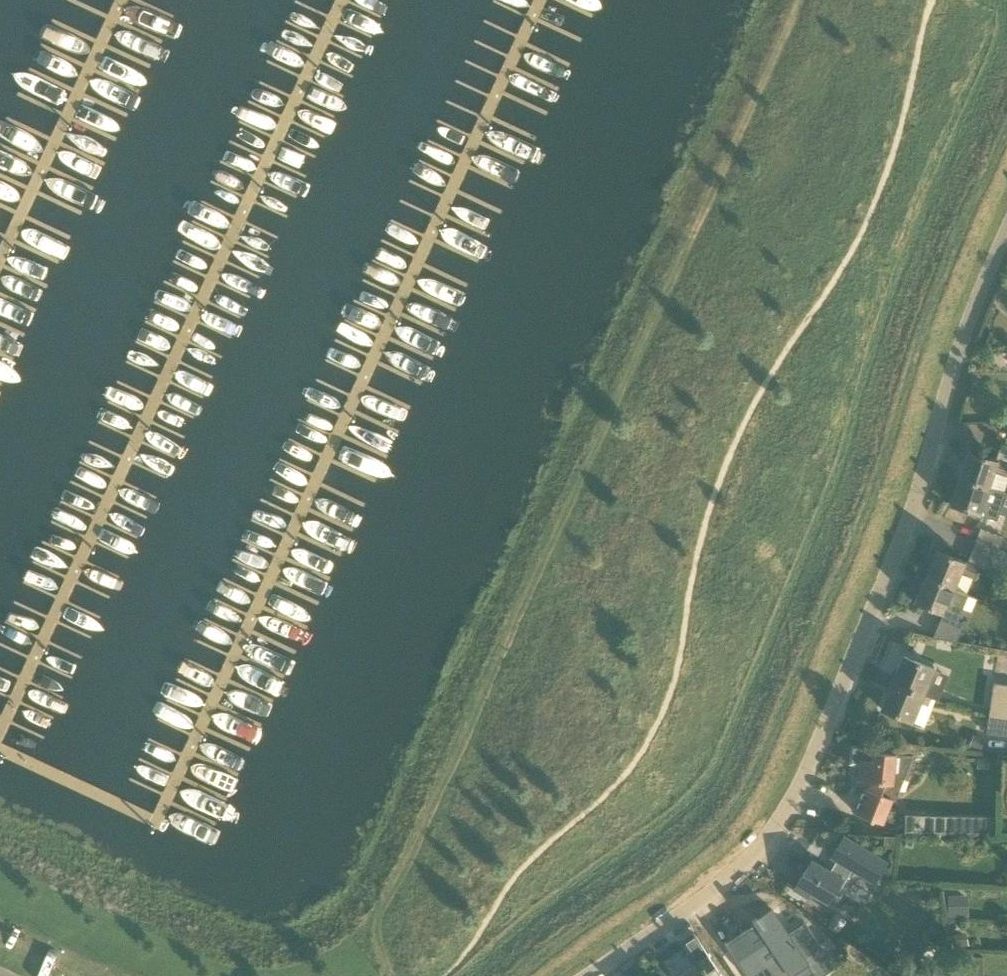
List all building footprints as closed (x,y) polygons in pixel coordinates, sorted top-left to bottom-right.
[(990,489),(995,473),(1006,477),(1006,464),(969,451),(969,452),(969,453),(960,480),(1006,495),(1006,494),(990,489)] [(997,521),(1006,495),(960,480),(952,505),(951,505),(951,506),(997,521)] [(1003,538),(981,529),(975,544),(1006,555),(1006,554),(998,550),(1003,538)] [(975,544),(968,562),(937,550),(926,577),(955,588),(961,573),(975,579),(980,567),(1006,579),(1006,555),(975,544)] [(955,589),(955,588),(926,577),(916,602),(915,602),(915,603),(943,614),(933,639),(957,642),(965,623),(958,620),(968,594),(955,589)] [(893,683),(932,699),(935,691),(927,688),(935,669),(904,656),(893,683)] [(929,706),(932,699),(893,683),(882,709),(913,722),(921,703),(929,706)] [(994,683),(992,696),(1006,698),(1006,685),(994,683)] [(992,696),(990,708),(1006,711),(1006,698),(992,696)] [(990,708),(989,721),(1006,723),(1006,711),(990,708)] [(989,721),(987,734),(1006,737),(1006,723),(989,721)] [(873,752),(874,748),(852,746),(850,764),(861,765),(859,781),(868,781),(856,813),(883,824),(892,800),(896,802),(905,779),(914,756),(873,752)] [(994,834),(995,818),(907,815),(906,832),(994,834)] [(888,863),(844,837),(832,857),(839,861),(832,873),(812,861),(795,889),(810,898),(812,894),(829,903),(843,880),(840,878),(847,866),(876,883),(888,863)] [(968,914),(968,894),(947,893),(946,913),(968,914)] [(773,911),(758,921),(757,919),(754,921),(759,929),(752,934),(749,930),(727,945),(747,975),(775,975),(768,966),(797,948),(773,911)] [(722,975),(695,934),(684,941),(699,964),(680,975),(722,975)]
